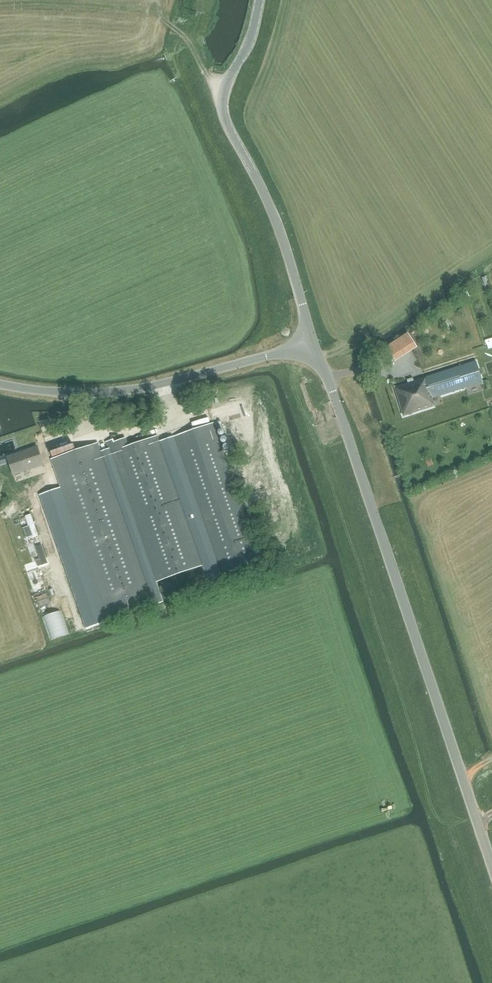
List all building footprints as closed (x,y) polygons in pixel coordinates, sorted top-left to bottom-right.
[(431,399),(483,383),(476,362),(394,388),(403,416),(433,407),(431,399)] [(173,437),(224,582),(263,568),(213,423),(173,437)] [(109,448),(156,582),(202,566),(157,436),(127,446),(125,438),(113,442),(112,440),(105,442),(107,449),(109,448)] [(107,449),(100,452),(97,443),(50,459),(63,495),(82,551),(107,622),(162,603),(156,582),(109,448),(107,449)] [(6,456),(12,476),(44,465),(37,446),(6,456)] [(63,495),(60,488),(38,495),(84,630),(107,622),(82,551),(63,495)] [(170,598),(174,596),(176,593),(177,590),(176,587),(175,584),(171,581),(167,581),(163,582),(160,585),(159,589),(160,593),(163,596),(166,598),(170,598)]
